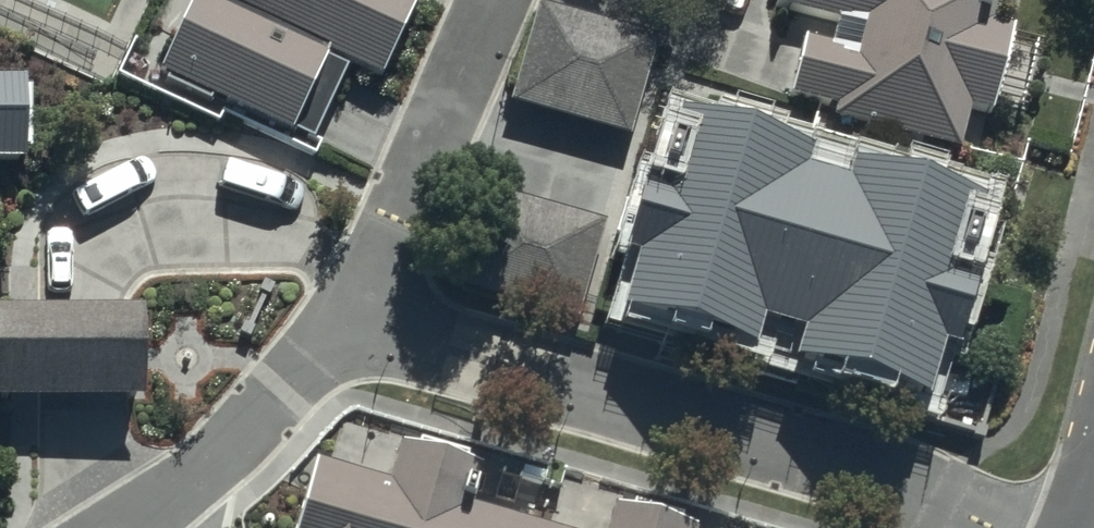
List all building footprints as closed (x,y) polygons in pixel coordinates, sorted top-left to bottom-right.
[(150,87),(292,149),(329,66),(379,87),(416,4),(408,0),(232,0),(229,6),(216,0),(188,0),(150,87)] [(788,98),(840,111),(838,120),(958,150),(968,109),(992,115),(1012,37),(991,32),(999,0),(785,0),(843,14),(836,44),(804,36),(788,98)] [(539,10),(512,104),(635,139),(662,45),(539,10)] [(26,159),(25,89),(0,89),(0,160),(26,159)] [(683,119),(629,333),(757,365),(766,330),(799,338),(790,375),(932,411),(984,205),(862,174),(857,194),(804,181),(812,152),(747,136),(683,119)] [(478,196),(451,290),(574,324),(601,230),(478,196)] [(144,414),(142,312),(0,320),(0,415),(144,414)] [(303,527),(538,527),(467,507),(478,471),(406,449),(395,485),(323,463),(303,527)] [(618,504),(611,527),(697,527),(618,504)]
